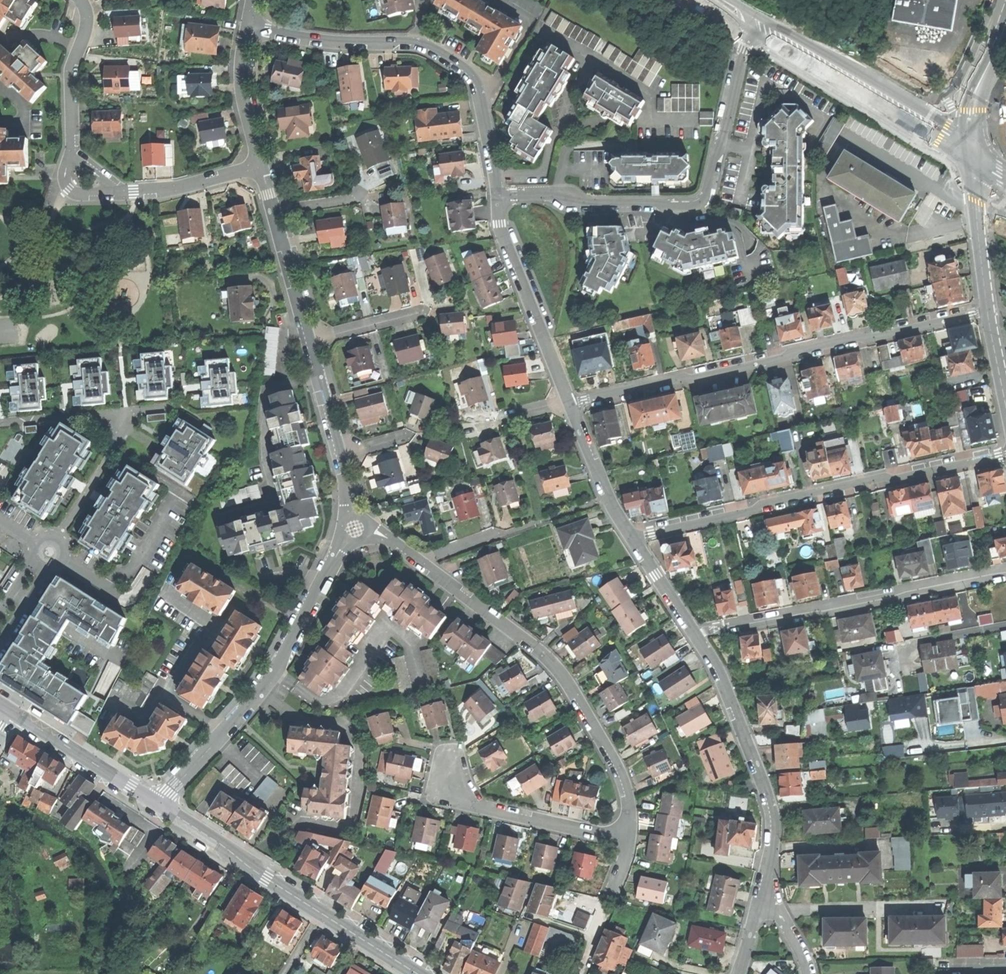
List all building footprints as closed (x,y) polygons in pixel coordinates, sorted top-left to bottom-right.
[(2,30),(9,17),(26,27),(33,14),(40,3),(35,0),(0,0),(0,29),(2,30)] [(388,9),(391,8),(393,17),(417,11),(414,0),(385,0),(388,9)] [(439,4),(463,19),(490,34),(480,51),(491,58),(502,65),(526,26),(482,0),(441,0),(439,4)] [(948,25),(895,16),(894,23),(953,33),(958,0),(952,0),(948,25)] [(895,16),(948,25),(952,0),(898,0),(895,16)] [(555,10),(548,21),(596,48),(602,37),(555,10)] [(118,38),(143,38),(143,19),(118,19),(118,30),(118,38)] [(182,44),(189,45),(191,24),(185,23),(182,44)] [(189,50),(218,53),(220,40),(221,31),(211,30),(211,26),(191,24),(189,45),(189,50)] [(143,46),(143,38),(118,38),(118,46),(143,46)] [(34,103),(49,87),(37,76),(50,62),(39,52),(29,42),(16,56),(6,47),(0,53),(0,71),(34,103)] [(577,58),(552,43),(548,51),(541,62),(537,60),(533,66),(529,66),(527,70),(529,72),(518,91),(522,94),(517,101),(518,102),(509,117),(516,121),(512,126),(520,131),(513,142),(520,146),(517,151),(535,162),(543,148),(548,140),(546,139),(548,135),(551,135),(555,129),(539,120),(549,104),(552,106),(557,98),(556,97),(559,92),(557,91),(562,84),(563,85),(567,79),(568,80),(573,73),(569,71),(577,58)] [(612,43),(605,54),(617,61),(615,64),(651,85),(659,71),(636,57),(612,43)] [(641,47),(636,57),(659,71),(665,61),(641,47)] [(544,48),(537,60),(541,62),(548,51),(544,48)] [(276,80),(303,87),(308,66),(306,66),(307,61),(297,59),(296,64),(291,63),(281,61),(279,70),(276,80)] [(351,65),(342,66),(345,87),(347,101),(367,98),(362,63),(351,65)] [(400,68),(389,68),(390,89),(397,89),(397,91),(411,91),(410,88),(413,88),(413,67),(400,68)] [(131,68),(108,68),(108,74),(108,90),(110,93),(120,93),(122,90),(132,90),(131,74),(131,68)] [(192,74),(193,93),(196,93),(213,91),(215,91),(215,83),(214,77),(214,72),(192,74)] [(140,73),(131,74),(132,90),(143,90),(142,88),(140,81),(140,73)] [(622,85),(601,73),(596,81),(594,80),(589,89),(591,90),(586,97),(592,100),(600,105),(597,110),(602,112),(603,109),(614,116),(612,119),(616,121),(619,117),(627,121),(632,125),(636,117),(638,119),(644,110),(642,108),(646,100),(627,88),(625,91),(620,88),(622,85)] [(569,81),(568,80),(567,79),(563,85),(562,84),(557,91),(559,92),(556,97),(557,98),(559,99),(564,90),(569,81)] [(701,111),(702,111),(701,83),(673,84),(673,97),(659,97),(659,111),(701,111)] [(347,103),(347,101),(345,87),(338,88),(340,103),(347,103)] [(589,105),(597,110),(600,105),(592,100),(589,105)] [(311,105),(283,110),(284,120),(289,119),(291,127),(293,127),(295,137),(311,134),(310,125),(309,120),(314,119),(311,105)] [(765,139),(769,139),(778,139),(778,117),(787,117),(791,119),(794,123),(795,129),(795,135),(790,135),(790,138),(802,138),(807,134),(807,130),(815,121),(800,106),(792,113),(784,105),(769,121),(769,127),(764,127),(765,139)] [(606,115),(612,119),(614,116),(603,109),(602,112),(606,115)] [(123,110),(95,111),(96,121),(96,132),(106,132),(115,132),(115,134),(124,134),(123,110)] [(419,111),(421,132),(434,131),(435,138),(465,134),(463,123),(462,112),(440,115),(434,116),(433,110),(419,111)] [(198,122),(203,121),(212,120),(210,112),(196,114),(198,122)] [(212,120),(203,121),(206,140),(209,140),(226,137),(228,136),(227,128),(225,117),(212,120)] [(624,126),(627,121),(619,117),(616,121),(624,126)] [(802,151),(802,138),(790,138),(790,135),(795,135),(795,129),(794,123),(791,119),(787,117),(778,117),(778,139),(769,139),(767,140),(764,142),(764,145),(765,146),(766,148),(768,148),(768,151),(768,154),(776,154),(777,180),(768,180),(768,183),(768,187),(766,187),(764,189),(764,192),(765,194),(767,194),(767,195),(764,195),(764,211),(758,216),(767,225),(769,223),(773,228),(770,229),(780,239),(787,233),(786,228),(793,227),(793,230),(805,230),(804,205),(801,205),(801,199),(805,199),(805,151),(802,151)] [(814,152),(826,159),(846,124),(834,117),(814,152)] [(0,130),(0,184),(10,183),(10,166),(29,166),(29,152),(29,137),(9,138),(9,129),(0,130)] [(387,161),(392,159),(381,129),(363,136),(368,151),(364,152),(366,158),(370,167),(373,166),(387,161)] [(422,140),(435,138),(434,131),(421,132),(422,140)] [(359,137),(364,152),(368,151),(363,136),(359,137)] [(227,143),(226,137),(209,140),(210,145),(213,148),(225,146),(227,143)] [(164,141),(145,142),(146,164),(156,164),(166,163),(164,144),(164,141)] [(172,143),(164,144),(166,163),(173,163),(172,143)] [(443,165),(445,174),(455,172),(456,176),(465,174),(465,171),(467,171),(466,164),(465,158),(465,152),(442,155),(443,165)] [(625,156),(615,156),(615,176),(619,180),(626,180),(626,183),(653,183),(656,179),(661,179),(661,182),(687,182),(691,178),(690,155),(682,155),(682,153),(661,154),(661,157),(657,157),(657,155),(649,155),(649,153),(625,154),(625,156)] [(828,182),(899,225),(908,210),(916,196),(845,154),(828,182)] [(322,157),(303,159),(304,165),(296,166),(297,172),(298,179),(307,178),(308,188),(326,186),(324,176),(322,157)] [(392,175),(387,161),(373,166),(379,180),(392,175)] [(457,182),(456,176),(455,172),(445,174),(443,165),(436,166),(439,184),(457,182)] [(336,175),(324,176),(326,186),(326,188),(332,187),(335,185),(337,182),(336,175)] [(452,203),(456,231),(478,228),(476,214),(474,200),(452,203)] [(393,204),(384,206),(388,229),(389,229),(409,226),(410,226),(406,203),(393,204)] [(839,261),(876,252),(872,234),(859,237),(855,218),(843,221),(838,203),(826,206),(839,261)] [(235,231),(252,227),(247,204),(235,206),(235,204),(228,205),(223,206),(226,223),(233,221),(235,231)] [(180,219),(182,235),(193,233),(194,236),(200,236),(205,235),(202,209),(192,210),(185,211),(186,218),(180,219)] [(346,217),(320,221),(322,233),(323,242),(334,241),(347,239),(348,239),(346,217)] [(226,233),(235,231),(233,221),(226,223),(224,223),(226,233)] [(410,233),(409,226),(389,229),(390,236),(410,233)] [(604,288),(613,292),(617,286),(618,287),(631,260),(629,258),(634,253),(632,247),(631,242),(629,242),(625,229),(596,228),(595,238),(593,239),(593,245),(596,260),(584,284),(601,293),(604,288)] [(656,255),(686,270),(740,258),(735,235),(729,236),(728,229),(709,234),(700,236),(700,233),(690,236),(677,229),(675,233),(667,229),(661,241),(664,242),(656,255)] [(201,242),(200,236),(194,236),(193,233),(182,235),(183,244),(201,242)] [(348,245),(347,239),(334,241),(334,247),(348,245)] [(464,252),(466,258),(476,255),(474,249),(464,252)] [(466,258),(476,282),(495,275),(490,262),(486,251),(476,255),(466,258)] [(429,260),(439,286),(448,282),(457,279),(447,253),(429,260)] [(936,288),(940,307),(966,301),(961,279),(958,268),(961,267),(959,259),(956,260),(955,258),(951,259),(950,254),(934,258),(935,262),(930,263),(932,273),(936,288)] [(347,267),(355,265),(362,263),(360,255),(345,259),(347,267)] [(872,269),(877,291),(910,283),(904,261),(872,269)] [(355,265),(357,273),(359,278),(366,277),(362,263),(355,265)] [(385,271),(391,294),(401,291),(410,289),(404,265),(385,271)] [(837,270),(841,285),(849,283),(845,268),(837,270)] [(353,274),(335,279),(338,290),(340,299),(359,294),(356,283),(353,274)] [(500,287),(495,275),(476,282),(485,308),(505,301),(500,287)] [(234,321),(256,320),(255,308),(259,308),(259,305),(261,305),(261,302),(261,299),(258,299),(258,296),(255,296),(254,285),(232,286),(233,290),(234,319),(234,321)] [(229,319),(234,319),(233,290),(222,290),(223,310),(229,310),(229,319)] [(739,311),(742,327),(761,323),(754,290),(746,292),(750,308),(739,311)] [(902,292),(905,305),(913,303),(910,290),(902,292)] [(857,293),(845,296),(849,312),(848,313),(849,315),(853,318),(858,316),(859,312),(862,312),(865,311),(864,304),(869,303),(866,291),(857,293)] [(358,303),(357,298),(342,302),(343,307),(358,303)] [(810,310),(814,330),(821,329),(834,326),(833,323),(836,322),(832,305),(823,307),(816,308),(810,310)] [(779,309),(782,318),(792,316),(790,307),(779,309)] [(724,338),(727,350),(735,348),(744,346),(740,327),(737,327),(733,311),(710,317),(713,332),(711,332),(713,341),(724,338)] [(465,313),(444,316),(445,325),(446,334),(467,332),(465,313)] [(646,323),(649,333),(656,331),(652,313),(613,323),(615,331),(637,325),(646,323)] [(780,323),(784,341),(791,339),(795,338),(797,340),(803,339),(804,336),(806,335),(801,314),(792,316),(782,318),(779,319),(780,323)] [(506,344),(518,342),(517,332),(515,322),(495,325),(496,330),(498,345),(506,344)] [(640,335),(649,333),(646,323),(637,325),(640,335)] [(775,343),(784,341),(780,323),(771,325),(775,343)] [(263,375),(277,376),(281,328),(268,327),(263,375)] [(956,352),(978,347),(976,337),(974,327),(952,332),(956,352)] [(494,346),(498,345),(496,330),(489,331),(491,343),(494,343),(494,346)] [(702,333),(679,339),(680,341),(682,348),(684,360),(695,357),(707,354),(702,333)] [(409,338),(397,341),(403,364),(427,357),(425,351),(423,343),(421,335),(409,338)] [(904,356),(906,365),(920,362),(919,358),(927,356),(923,337),(910,340),(901,342),(904,356)] [(642,339),(630,342),(634,355),(637,369),(645,367),(646,369),(650,368),(654,367),(654,365),(657,364),(652,344),(643,346),(642,339)] [(519,344),(518,342),(506,344),(508,358),(523,356),(521,344),(519,344)] [(626,357),(634,355),(630,342),(622,344),(626,357)] [(884,370),(906,365),(904,356),(893,359),(889,343),(878,345),(884,370)] [(931,345),(934,358),(942,356),(939,343),(931,345)] [(576,352),(582,379),(593,376),(591,370),(597,369),(603,367),(615,365),(610,344),(576,352)] [(359,350),(351,352),(351,354),(349,355),(351,365),(354,364),(356,373),(376,368),(371,346),(359,350)] [(137,353),(140,402),(172,399),(168,351),(137,353)] [(835,359),(840,380),(850,378),(851,383),(855,382),(861,381),(864,380),(861,367),(864,366),(861,352),(856,353),(856,352),(851,353),(847,354),(847,356),(835,359)] [(972,352),(950,357),(953,372),(954,377),(976,372),(974,362),(972,352)] [(946,373),(953,372),(950,357),(949,355),(942,356),(946,373)] [(75,360),(78,408),(110,406),(107,357),(75,360)] [(200,359),(203,408),(235,406),(232,357),(200,359)] [(13,365),(16,413),(48,411),(44,363),(13,365)] [(506,367),(508,386),(530,383),(529,374),(528,365),(506,367)] [(809,390),(811,399),(831,395),(828,382),(831,382),(829,373),(826,374),(825,367),(814,369),(803,372),(805,381),(801,382),(803,392),(809,390)] [(465,383),(472,405),(481,402),(490,399),(483,377),(465,383)] [(769,383),(777,415),(798,410),(790,378),(779,380),(769,383)] [(747,415),(757,412),(751,387),(740,389),(731,392),(724,393),(730,418),(737,417),(747,415)] [(953,393),(957,407),(961,406),(971,404),(967,390),(953,393)] [(220,530),(225,546),(229,545),(231,555),(253,549),(253,552),(275,546),(273,539),(280,538),(281,542),(296,538),(294,530),(306,527),(307,528),(316,526),(314,519),(321,517),(318,506),(313,507),(311,500),(316,499),(318,498),(316,491),(320,490),(314,468),(311,469),(309,463),(307,454),(305,454),(303,447),(312,444),(309,434),(301,436),(300,432),(304,431),(301,423),(306,422),(303,411),(300,412),(295,391),(276,396),(278,404),(275,405),(276,411),(273,412),(283,452),(277,454),(283,476),(280,477),(286,499),(290,498),(292,506),(292,509),(294,513),(296,512),(297,516),(291,517),(289,510),(281,512),(282,515),(268,519),(267,516),(245,522),(246,525),(240,526),(239,523),(231,525),(231,528),(220,530)] [(384,393),(358,400),(361,411),(363,419),(381,414),(390,412),(384,393)] [(421,415),(431,419),(438,399),(420,393),(413,413),(421,415)] [(720,421),(730,418),(724,393),(717,395),(707,397),(697,399),(703,424),(712,422),(720,421)] [(667,398),(656,401),(662,428),(670,426),(669,421),(685,417),(680,395),(667,398)] [(655,429),(662,428),(656,401),(644,403),(634,406),(636,412),(632,413),(634,423),(638,422),(639,428),(654,424),(655,429)] [(885,408),(888,423),(901,420),(899,408),(906,407),(905,403),(885,408)] [(605,412),(595,414),(602,446),(613,444),(612,438),(623,435),(617,409),(605,412)] [(971,430),(975,444),(997,439),(994,428),(991,415),(980,418),(978,409),(967,411),(971,430)] [(961,426),(958,414),(957,410),(947,412),(951,428),(961,426)] [(382,420),(381,414),(363,419),(364,425),(382,420)] [(183,419),(153,464),(170,474),(189,486),(217,440),(183,419)] [(60,421),(8,500),(44,523),(96,445),(60,421)] [(307,428),(306,422),(301,423),(304,431),(300,432),(301,436),(309,434),(307,428)] [(532,428),(536,447),(540,446),(556,442),(557,442),(555,434),(553,423),(532,428)] [(924,456),(936,453),(931,433),(930,428),(917,431),(904,434),(907,448),(911,447),(913,458),(924,456)] [(955,449),(951,428),(931,433),(936,453),(945,451),(955,449)] [(783,453),(796,450),(791,429),(778,432),(783,453)] [(965,446),(975,444),(971,430),(962,432),(965,446)] [(684,453),(699,450),(695,431),(680,434),(684,453)] [(488,462),(489,463),(507,458),(500,438),(491,441),(482,444),(484,448),(488,462)] [(425,457),(447,465),(453,447),(431,439),(428,449),(425,457)] [(557,447),(556,442),(540,446),(541,451),(557,447)] [(823,478),(833,476),(826,448),(825,442),(817,444),(819,451),(807,453),(810,464),(805,465),(807,472),(811,471),(813,480),(823,478)] [(712,461),(727,458),(723,444),(708,447),(710,457),(712,461)] [(833,446),(826,448),(833,476),(840,474),(844,473),(845,476),(852,474),(851,472),(853,471),(851,462),(854,461),(853,454),(849,454),(848,449),(834,453),(833,446)] [(704,458),(710,457),(708,447),(702,449),(704,458)] [(751,458),(752,464),(762,462),(760,456),(751,458)] [(445,471),(447,465),(425,457),(423,463),(445,471)] [(649,461),(650,467),(660,464),(659,458),(649,461)] [(386,486),(404,481),(398,459),(380,464),(383,476),(385,485),(386,486)] [(773,460),(762,462),(767,489),(777,487),(790,484),(788,477),(793,476),(791,469),(786,470),(785,463),(774,466),(773,460)] [(755,492),(767,489),(762,462),(752,464),(754,470),(741,473),(743,480),(739,481),(740,487),(743,486),(745,494),(755,492)] [(129,463),(77,541),(112,565),(165,487),(129,463)] [(708,466),(706,470),(707,478),(717,476),(716,468),(712,465),(708,466)] [(541,473),(546,492),(571,485),(568,476),(565,466),(541,473)] [(984,496),(990,495),(998,493),(1005,492),(1005,484),(1005,482),(1003,471),(994,473),(993,469),(982,471),(983,475),(980,475),(984,496)] [(696,479),(697,480),(707,478),(706,470),(697,472),(698,478),(696,479)] [(379,487),(385,485),(383,476),(377,478),(378,483),(379,487)] [(707,478),(697,480),(701,503),(703,503),(705,505),(710,504),(710,501),(716,500),(723,499),(721,491),(725,491),(723,483),(719,484),(717,476),(707,478)] [(946,481),(937,483),(942,506),(965,501),(962,487),(959,488),(957,479),(946,481)] [(409,482),(412,495),(423,493),(419,480),(409,482)] [(406,487),(404,481),(386,486),(387,492),(406,487)] [(496,486),(502,507),(511,504),(519,501),(513,481),(496,486)] [(474,485),(478,499),(485,497),(481,483),(474,485)] [(937,483),(930,485),(935,508),(915,512),(916,518),(923,517),(943,512),(942,506),(937,483)] [(220,495),(223,508),(263,497),(259,484),(220,495)] [(910,489),(915,512),(935,508),(930,485),(922,487),(910,489)] [(627,495),(625,495),(628,508),(631,508),(633,515),(648,512),(648,515),(658,513),(670,510),(665,487),(648,490),(642,492),(633,494),(627,495)] [(899,492),(890,494),(892,502),(889,502),(891,515),(895,514),(896,516),(903,515),(915,512),(910,489),(899,492)] [(454,499),(460,519),(469,516),(478,513),(472,493),(454,499)] [(403,507),(408,523),(420,520),(424,536),(431,534),(437,532),(428,500),(403,507)] [(967,512),(965,501),(942,506),(943,512),(945,517),(967,512)] [(826,507),(831,528),(838,526),(839,530),(852,527),(847,503),(836,505),(826,507)] [(871,505),(875,519),(882,517),(879,503),(871,505)] [(973,508),(974,510),(978,529),(985,527),(980,506),(973,508)] [(292,509),(289,510),(291,517),(297,516),(296,512),(294,513),(292,509)] [(799,511),(798,514),(800,526),(802,535),(813,533),(823,530),(818,509),(811,510),(808,511),(806,510),(799,511)] [(974,510),(967,512),(945,517),(946,523),(948,535),(954,534),(978,529),(974,510)] [(769,520),(772,534),(790,530),(790,528),(800,526),(798,514),(782,517),(769,520)] [(926,527),(923,517),(916,518),(919,529),(926,527)] [(588,520),(559,530),(566,548),(571,546),(577,565),(599,557),(593,542),(590,533),(592,532),(588,520)] [(946,523),(926,527),(919,529),(921,541),(948,535),(946,523)] [(954,534),(956,546),(963,544),(966,557),(973,556),(968,531),(954,534)] [(282,544),(281,542),(280,538),(273,539),(275,546),(278,545),(282,544)] [(920,549),(926,548),(931,547),(930,539),(918,542),(920,549)] [(996,541),(997,547),(1000,558),(1005,557),(1005,539),(996,541)] [(671,570),(692,566),(691,560),(688,550),(686,542),(678,544),(671,546),(668,544),(664,548),(667,552),(671,570)] [(948,555),(951,568),(960,566),(968,565),(966,557),(963,544),(956,546),(947,548),(948,555)] [(825,547),(828,561),(837,559),(836,553),(834,545),(825,547)] [(572,567),(577,565),(571,546),(566,548),(572,567)] [(926,548),(926,552),(928,564),(935,563),(931,547),(926,548)] [(992,560),(1000,558),(997,547),(990,549),(992,560)] [(694,549),(688,550),(691,560),(696,559),(694,549)] [(846,550),(836,553),(837,559),(848,556),(846,550)] [(498,552),(479,559),(484,573),(489,586),(508,578),(498,552)] [(916,554),(908,556),(912,576),(919,575),(929,573),(928,564),(926,552),(916,554)] [(896,558),(900,578),(912,576),(908,556),(906,556),(896,558)] [(825,562),(826,569),(838,567),(837,560),(825,562)] [(185,573),(188,575),(193,566),(190,564),(185,573)] [(230,601),(236,592),(223,583),(222,584),(216,581),(212,578),(212,577),(194,565),(193,566),(188,575),(179,589),(186,594),(192,597),(190,600),(204,609),(206,606),(213,611),(221,616),(229,604),(226,602),(228,600),(230,601)] [(693,572),(692,566),(671,570),(672,577),(693,572)] [(843,569),(847,589),(855,588),(864,586),(860,566),(843,569)] [(815,573),(793,577),(794,583),(790,584),(791,590),(796,589),(798,600),(808,597),(820,595),(815,573)] [(60,577),(0,668),(0,683),(88,736),(98,723),(81,713),(92,695),(45,665),(70,626),(112,649),(128,620),(60,577)] [(600,590),(614,610),(631,599),(632,598),(625,588),(619,578),(600,590)] [(423,633),(431,639),(447,618),(429,604),(431,600),(421,593),(412,586),(410,589),(397,579),(383,598),(362,582),(353,595),(350,592),(344,600),(341,605),(335,612),(339,615),(325,633),(334,640),(326,651),(321,647),(314,657),(307,666),(309,667),(299,680),(321,696),(326,690),(330,683),(334,686),(336,688),(350,669),(349,668),(346,665),(350,659),(354,655),(346,649),(353,641),(361,631),(364,633),(366,634),(376,621),(373,619),(370,616),(377,606),(381,601),(389,607),(399,614),(397,618),(395,620),(409,630),(409,629),(412,625),(423,633)] [(782,579),(775,581),(777,589),(784,588),(782,579)] [(775,581),(754,585),(759,608),(761,607),(761,608),(763,609),(767,609),(768,607),(768,606),(773,605),(780,603),(777,589),(775,581)] [(572,590),(551,596),(556,614),(566,611),(577,609),(572,590)] [(715,595),(719,615),(728,614),(736,612),(732,591),(724,593),(715,595)] [(738,594),(740,603),(747,601),(745,593),(738,594)] [(264,600),(275,607),(278,601),(268,594),(264,600)] [(535,620),(556,614),(551,596),(530,602),(533,611),(535,620)] [(944,600),(933,602),(937,623),(953,620),(954,624),(962,623),(961,618),(962,618),(957,597),(951,598),(951,596),(947,596),(943,597),(944,600)] [(613,611),(628,635),(646,623),(638,611),(631,599),(614,610),(613,611)] [(924,626),(937,623),(933,602),(921,605),(921,602),(916,603),(913,603),(914,606),(908,607),(913,628),(915,628),(916,632),(925,630),(924,626)] [(381,608),(377,606),(370,616),(373,619),(381,608)] [(387,610),(397,618),(399,614),(389,607),(387,610)] [(250,619),(239,612),(227,631),(224,636),(223,636),(212,654),(207,651),(195,670),(192,676),(191,675),(185,685),(180,694),(191,701),(193,698),(195,699),(193,702),(204,709),(208,702),(212,696),(214,697),(219,689),(217,688),(221,682),(223,684),(223,683),(221,681),(226,674),(231,667),(236,670),(237,669),(244,657),(246,658),(249,654),(252,650),(250,648),(253,643),(255,644),(256,643),(253,642),(258,634),(263,627),(252,621),(250,623),(248,622),(250,619)] [(978,616),(979,626),(993,623),(991,613),(978,616)] [(843,642),(875,636),(871,615),(859,617),(852,618),(853,620),(839,622),(843,642)] [(483,656),(492,645),(483,638),(479,645),(474,641),(476,638),(476,637),(471,633),(473,631),(458,620),(443,640),(449,645),(456,650),(462,655),(469,660),(476,666),(483,656)] [(420,637),(423,633),(412,625),(409,629),(420,637)] [(573,651),(577,657),(588,650),(590,653),(601,646),(597,640),(593,634),(589,628),(567,643),(573,651)] [(783,633),(787,655),(815,649),(814,642),(807,643),(804,629),(793,631),(783,633)] [(886,632),(888,643),(903,641),(899,630),(886,632)] [(356,644),(364,633),(361,631),(353,641),(356,644)] [(597,631),(593,634),(597,640),(601,637),(597,631)] [(478,634),(476,637),(476,638),(474,641),(479,645),(483,638),(480,636),(478,634)] [(640,651),(652,668),(676,653),(670,644),(665,635),(640,651)] [(745,659),(762,656),(759,636),(750,637),(742,638),(745,659)] [(925,673),(957,667),(953,642),(936,645),(921,647),(925,673)] [(453,654),(456,650),(449,645),(447,649),(453,654)] [(506,656),(492,645),(483,656),(496,665),(506,656)] [(579,660),(590,653),(588,650),(577,657),(579,660)] [(764,651),(765,662),(773,661),(771,650),(764,651)] [(598,662),(603,670),(619,661),(620,662),(623,661),(617,651),(598,662)] [(856,674),(858,682),(873,679),(886,677),(883,660),(881,652),(853,657),(855,665),(856,674)] [(466,664),(469,660),(462,655),(459,659),(466,664)] [(402,699),(414,696),(404,656),(391,659),(402,699)] [(247,659),(246,658),(244,657),(237,669),(240,670),(247,659)] [(611,683),(613,686),(620,682),(629,677),(620,662),(619,661),(603,670),(606,676),(611,683)] [(774,666),(776,680),(785,679),(783,665),(774,666)] [(850,675),(856,674),(855,665),(848,666),(850,675)] [(500,676),(510,693),(528,682),(524,675),(518,666),(505,673),(500,676)] [(660,683),(670,698),(681,691),(695,682),(690,674),(685,666),(660,683)] [(978,668),(981,685),(988,684),(988,678),(987,670),(986,667),(978,668)] [(506,695),(510,693),(500,676),(505,673),(502,669),(494,674),(506,695)] [(994,669),(987,670),(988,678),(995,676),(994,669)] [(113,690),(141,707),(159,679),(147,672),(137,689),(119,679),(113,690)] [(602,689),(611,683),(606,676),(597,681),(600,686),(602,689)] [(995,676),(988,678),(988,684),(999,682),(1001,682),(1001,676),(995,676)] [(888,690),(886,677),(873,679),(876,692),(888,690)] [(631,700),(620,682),(613,686),(601,693),(607,703),(612,711),(631,700)] [(977,699),(1001,696),(999,682),(988,684),(981,685),(975,686),(977,699)] [(177,692),(180,694),(185,685),(182,683),(177,692)] [(329,692),(334,686),(330,683),(326,690),(329,692)] [(683,694),(681,691),(670,698),(672,701),(683,694)] [(473,713),(479,720),(494,707),(481,692),(466,705),(473,713)] [(526,704),(536,720),(556,709),(551,700),(546,692),(526,704)] [(892,728),(909,726),(908,718),(928,716),(926,694),(889,697),(892,728)] [(775,695),(758,697),(759,712),(760,724),(778,723),(775,695)] [(686,704),(690,711),(701,705),(697,697),(686,704)] [(424,707),(429,728),(438,725),(448,722),(442,702),(424,707)] [(868,709),(861,710),(860,703),(844,705),(846,731),(870,728),(868,709)] [(135,724),(119,715),(112,727),(114,729),(113,731),(110,729),(106,737),(111,740),(109,742),(120,749),(123,744),(128,748),(135,753),(140,751),(141,756),(162,751),(161,747),(165,746),(170,739),(169,738),(173,733),(177,735),(184,725),(182,724),(185,719),(178,714),(176,717),(174,715),(175,713),(163,705),(153,721),(155,722),(151,727),(140,730),(133,726),(135,724)] [(676,719),(687,737),(712,723),(706,713),(701,705),(690,711),(676,719)] [(997,716),(1004,715),(1002,705),(995,706),(997,716)] [(499,712),(494,707),(479,720),(483,726),(499,712)] [(369,718),(375,739),(394,733),(391,723),(387,713),(369,718)] [(627,740),(631,748),(657,733),(646,714),(621,729),(627,740)] [(786,726),(786,735),(799,735),(799,726),(786,726)] [(308,755),(326,757),(328,745),(340,746),(341,733),(292,728),(289,753),(308,755)] [(548,739),(558,756),(577,745),(572,735),(568,728),(548,739)] [(176,738),(177,735),(173,733),(169,738),(170,739),(174,741),(176,738)] [(697,742),(701,752),(722,744),(718,734),(697,742)] [(30,770),(37,775),(38,773),(46,755),(35,748),(20,738),(10,759),(26,768),(30,770)] [(241,752),(246,757),(255,747),(250,742),(241,752)] [(497,742),(479,753),(485,761),(489,768),(492,767),(493,770),(505,763),(503,760),(507,757),(497,742)] [(126,752),(128,748),(123,744),(120,749),(123,750),(126,752)] [(701,752),(711,777),(732,769),(727,756),(722,744),(701,752)] [(802,744),(776,745),(777,758),(778,769),(799,768),(798,757),(802,757),(802,744)] [(905,756),(904,744),(884,746),(885,757),(905,756)] [(324,769),(323,787),(348,789),(352,747),(340,746),(328,745),(326,757),(324,769)] [(246,757),(251,762),(261,752),(255,747),(246,757)] [(649,768),(653,778),(672,770),(664,750),(645,758),(649,768)] [(251,762),(256,767),(266,757),(261,752),(251,762)] [(413,758),(391,753),(388,764),(386,773),(396,775),(408,778),(413,758)] [(57,762),(46,755),(38,773),(45,778),(57,786),(67,768),(57,762)] [(256,767),(261,772),(271,762),(266,757),(256,767)] [(416,758),(413,758),(408,778),(412,779),(414,769),(416,758)] [(221,772),(226,777),(236,767),(230,762),(221,772)] [(261,772),(266,776),(276,766),(271,762),(261,772)] [(810,763),(810,772),(825,771),(824,762),(810,763)] [(524,786),(529,794),(547,783),(536,765),(518,776),(524,786)] [(226,777),(231,782),(240,772),(236,767),(226,777)] [(734,774),(732,769),(711,777),(713,782),(734,774)] [(31,787),(37,775),(30,770),(26,778),(21,788),(28,792),(31,787)] [(825,771),(810,772),(811,780),(825,778),(825,771)] [(231,782),(236,787),(246,777),(240,772),(231,782)] [(38,790),(45,778),(38,773),(37,775),(31,787),(38,790)] [(800,773),(780,775),(781,785),(782,797),(801,795),(800,773)] [(955,774),(955,782),(962,782),(969,781),(968,773),(955,774)] [(76,810),(78,811),(82,804),(95,786),(87,780),(80,776),(63,800),(76,810)] [(259,795),(265,801),(278,785),(268,776),(255,792),(259,795)] [(236,787),(241,792),(251,782),(246,777),(236,787)] [(979,787),(1004,785),(1003,778),(998,778),(998,779),(979,780),(979,787)] [(553,801),(562,803),(566,782),(557,780),(553,801)] [(566,782),(562,803),(570,805),(578,806),(583,785),(566,782)] [(600,789),(583,785),(578,806),(586,808),(595,810),(600,789)] [(104,792),(95,786),(82,804),(91,811),(98,801),(104,792)] [(322,792),(306,790),(304,809),(312,809),(311,816),(347,819),(349,794),(347,794),(348,789),(323,787),(322,789),(322,792)] [(33,799),(40,805),(45,794),(40,791),(38,795),(35,794),(34,797),(33,799)] [(247,835),(251,837),(253,833),(256,828),(260,828),(268,815),(247,801),(247,802),(239,797),(237,801),(224,792),(220,798),(217,796),(212,805),(215,807),(212,811),(221,817),(239,829),(247,834),(247,835)] [(680,817),(682,818),(685,797),(664,793),(662,805),(660,814),(680,817)] [(33,799),(34,797),(27,794),(22,805),(28,809),(33,799)] [(38,809),(51,815),(58,800),(45,794),(40,805),(38,809)] [(369,823),(389,827),(392,813),(394,801),(375,796),(369,823)] [(124,841),(126,838),(133,827),(126,823),(121,819),(122,818),(116,815),(117,813),(98,801),(91,811),(87,817),(86,818),(108,833),(106,835),(122,844),(124,841)] [(87,817),(91,811),(82,804),(78,811),(87,817)] [(839,809),(804,811),(805,824),(806,834),(841,831),(840,818),(839,809)] [(86,818),(87,817),(78,811),(76,810),(66,824),(77,831),(86,818)] [(679,819),(680,817),(660,814),(658,814),(657,825),(655,835),(672,838),(676,838),(679,819)] [(415,838),(434,843),(439,820),(429,818),(419,816),(415,838)] [(686,820),(679,819),(676,838),(682,840),(686,820)] [(730,850),(731,843),(729,843),(732,821),(720,820),(715,853),(729,855),(730,850)] [(740,823),(732,821),(729,843),(731,843),(744,845),(744,846),(751,848),(752,840),(751,840),(751,838),(752,836),(755,836),(757,825),(744,823),(740,823)] [(455,847),(474,851),(478,830),(469,828),(460,825),(459,828),(458,835),(455,847)] [(126,838),(138,846),(146,834),(134,826),(133,827),(126,838)] [(451,834),(458,835),(459,828),(452,827),(451,834)] [(867,828),(867,839),(880,838),(880,828),(867,828)] [(310,832),(307,837),(316,842),(326,844),(331,837),(310,832)] [(671,848),(672,838),(655,835),(652,834),(650,847),(648,859),(668,862),(669,860),(670,854),(671,848)] [(495,854),(515,858),(519,839),(509,837),(500,835),(495,854)] [(304,844),(309,846),(312,848),(316,842),(307,837),(304,844)] [(340,839),(331,837),(326,844),(335,846),(340,839)] [(910,837),(893,838),(893,846),(894,846),(894,854),(895,854),(896,862),(896,870),(911,870),(910,837)] [(163,864),(170,869),(182,852),(174,846),(164,838),(151,854),(163,864)] [(341,839),(329,859),(328,862),(343,871),(354,878),(360,868),(351,863),(355,856),(346,851),(352,841),(341,839)] [(135,849),(124,841),(122,844),(120,847),(131,855),(135,849)] [(206,848),(207,847),(198,841),(195,844),(202,849),(205,850),(206,848)] [(534,863),(554,867),(558,848),(547,845),(538,843),(534,863)] [(102,849),(106,855),(113,851),(109,844),(102,849)] [(309,875),(318,880),(328,862),(329,859),(320,855),(321,853),(312,848),(309,846),(305,854),(304,854),(300,861),(301,861),(296,869),(304,873),(309,876),(309,875)] [(127,861),(131,855),(120,847),(116,853),(127,861)] [(376,868),(386,873),(398,852),(387,849),(376,868)] [(176,873),(187,880),(199,861),(192,856),(184,851),(182,852),(170,869),(176,873)] [(572,871),(592,876),(596,857),(587,854),(576,852),(572,871)] [(56,858),(59,865),(71,861),(69,853),(56,858)] [(861,856),(855,856),(856,880),(862,880),(862,883),(863,883),(863,882),(867,882),(872,881),(872,883),(882,882),(880,853),(861,854),(861,856)] [(819,856),(799,857),(801,886),(811,886),(811,885),(820,884),(820,886),(821,886),(821,882),(827,882),(827,883),(832,883),(838,882),(838,881),(845,881),(845,882),(856,881),(856,880),(855,856),(820,858),(819,856)] [(199,861),(187,880),(211,895),(223,877),(216,872),(216,871),(212,868),(208,866),(207,866),(199,861)] [(164,876),(166,874),(170,869),(163,864),(158,871),(164,876)] [(172,878),(176,873),(170,869),(166,874),(172,878)] [(147,885),(153,890),(164,876),(158,871),(147,885)] [(352,881),(354,878),(343,871),(339,877),(354,886),(355,883),(352,881)] [(975,897),(1001,896),(1001,886),(1001,873),(975,873),(975,875),(967,875),(967,887),(975,887),(975,897)] [(158,896),(172,878),(166,874),(164,876),(153,890),(152,891),(158,896)] [(363,891),(354,886),(339,877),(337,876),(327,894),(340,901),(353,909),(362,893),(363,891)] [(717,876),(713,893),(735,898),(737,890),(739,881),(717,876)] [(371,877),(363,891),(362,893),(376,900),(388,907),(397,891),(371,877)] [(510,907),(520,909),(530,882),(511,877),(500,904),(510,907)] [(668,883),(641,877),(639,888),(636,898),(663,903),(668,883)] [(538,913),(548,915),(558,888),(538,884),(528,911),(538,913)] [(222,885),(214,897),(220,901),(228,888),(222,885)] [(244,927),(245,928),(250,919),(252,920),(253,919),(260,908),(260,907),(258,906),(264,898),(254,892),(245,886),(226,915),(230,918),(244,927)] [(425,927),(434,932),(450,903),(441,897),(434,894),(432,893),(416,923),(425,927)] [(709,911),(731,916),(733,907),(735,898),(713,893),(709,911)] [(408,896),(405,901),(412,905),(415,899),(408,896)] [(208,908),(214,911),(216,908),(220,901),(214,897),(208,908)] [(412,929),(422,910),(412,905),(405,901),(401,899),(391,918),(401,923),(412,929)] [(983,927),(1002,927),(1002,917),(1001,899),(986,900),(986,916),(982,916),(983,927)] [(266,940),(273,929),(284,911),(278,907),(260,936),(266,940)] [(204,916),(209,919),(214,911),(208,908),(204,916)] [(223,912),(216,908),(214,911),(209,919),(207,922),(214,927),(223,912)] [(262,910),(260,908),(253,919),(255,921),(262,910)] [(573,923),(585,928),(590,915),(578,910),(573,923)] [(280,937),(290,944),(296,935),(299,930),(303,923),(293,917),(284,911),(273,929),(282,935),(280,937)] [(654,950),(660,952),(665,941),(669,942),(672,935),(677,924),(654,914),(641,944),(654,950)] [(891,917),(891,934),(894,934),(894,943),(943,943),(943,934),(945,934),(945,917),(935,917),(935,920),(928,920),(928,917),(917,917),(908,917),(908,920),(901,920),(901,917),(891,917)] [(241,931),(244,927),(230,918),(227,922),(241,931)] [(825,920),(826,946),(868,945),(867,919),(858,919),(858,918),(849,918),(849,920),(846,920),(843,920),(843,919),(834,919),(834,920),(825,920)] [(450,931),(468,939),(476,943),(480,935),(448,921),(445,929),(450,931)] [(205,940),(214,927),(207,922),(198,936),(205,940)] [(525,951),(540,956),(550,928),(535,923),(525,951)] [(603,939),(600,946),(629,957),(632,950),(624,946),(627,938),(623,936),(626,930),(617,927),(614,933),(607,930),(603,939)] [(726,934),(693,927),(689,945),(722,952),(724,944),(726,934)] [(441,950),(450,931),(445,929),(436,948),(441,950)] [(581,938),(562,931),(558,946),(576,952),(581,938)] [(325,963),(332,967),(343,949),(334,943),(326,938),(322,944),(316,953),(314,956),(317,958),(325,963)] [(468,939),(465,946),(473,949),(476,943),(468,939)] [(313,950),(316,953),(322,944),(318,942),(313,950)] [(455,973),(462,973),(463,973),(472,951),(473,949),(465,946),(457,942),(445,968),(452,972),(455,973)] [(502,954),(476,943),(473,949),(472,951),(498,963),(502,954)] [(650,959),(654,950),(641,944),(636,953),(650,959)] [(957,945),(958,957),(984,956),(984,944),(957,945)] [(600,946),(597,954),(594,962),(602,965),(600,972),(605,973),(609,973),(611,969),(614,971),(618,962),(626,965),(629,957),(600,946)] [(498,963),(472,951),(463,973),(465,973),(495,973),(500,964),(498,963)] [(324,966),(325,963),(317,958),(315,961),(324,966)] [(352,968),(362,973),(365,973),(366,973),(366,972),(360,968),(354,964),(352,968)]
